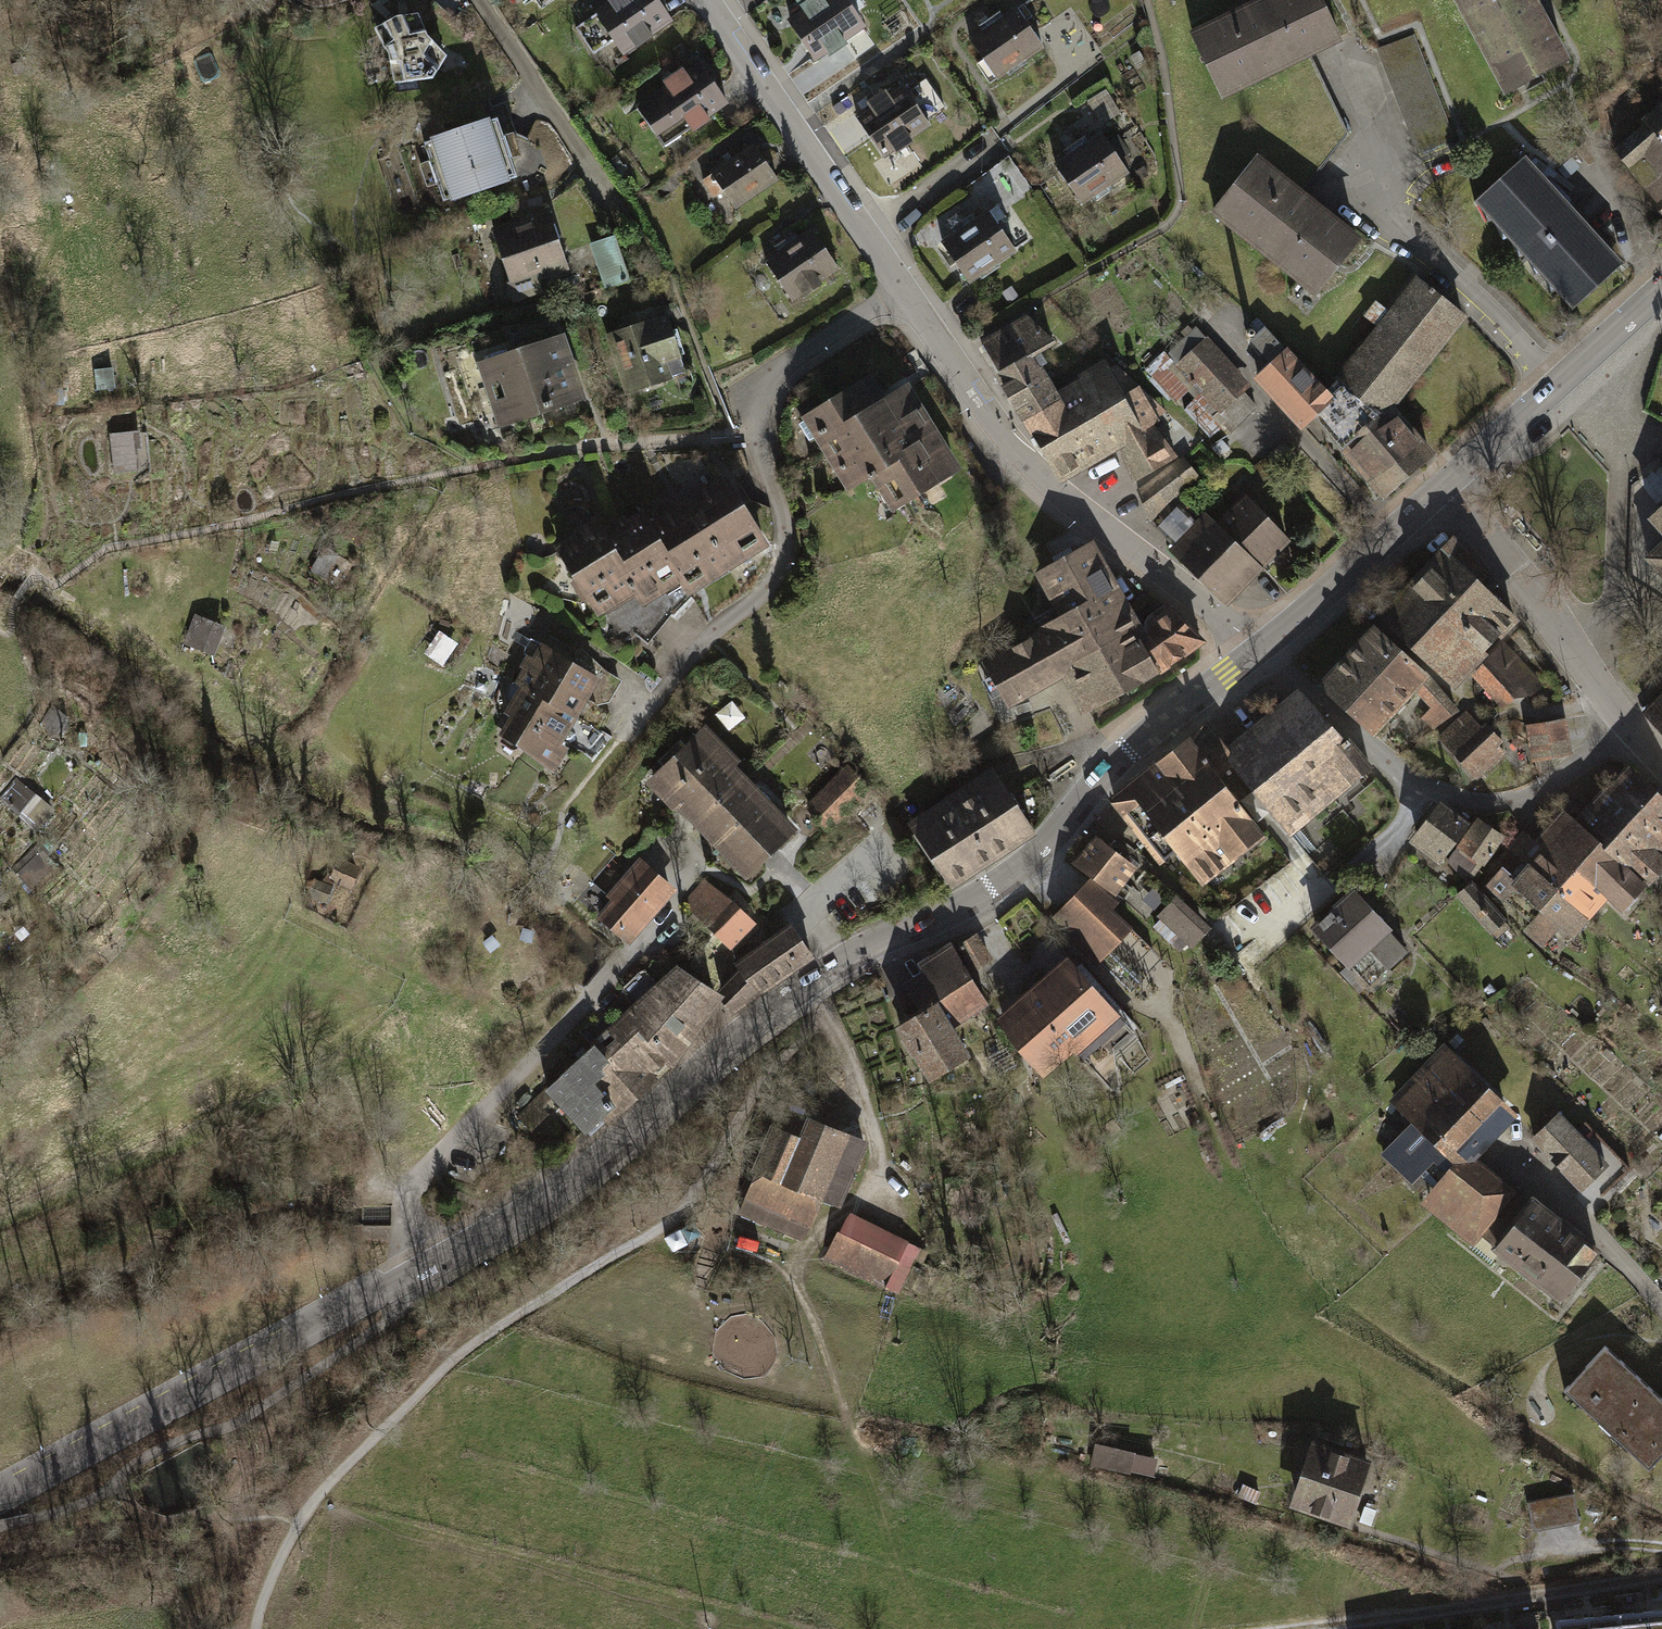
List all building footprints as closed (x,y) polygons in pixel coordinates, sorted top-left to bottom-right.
[(603,14),(629,53),(679,21),(665,0),(625,0),(603,14)] [(788,18),(814,58),(861,29),(842,0),(804,0),(798,4),(801,9),(788,18)] [(1192,29),(1224,96),(1309,56),(1343,40),(1324,0),(1253,0),(1192,29)] [(1509,91),(1565,61),(1532,0),(1459,0),(1509,91)] [(979,32),(965,41),(993,82),(1041,48),(1013,8),(1001,17),(997,12),(975,27),(979,32)] [(421,9),(378,25),(391,60),(395,84),(436,79),(453,53),(430,34),(421,9)] [(700,63),(650,96),(676,135),(726,102),(700,63)] [(868,113),(858,120),(882,157),(928,126),(904,89),(891,98),(886,91),(864,106),(868,113)] [(1112,89),(1097,94),(1105,118),(1121,112),(1112,89)] [(1661,204),(1661,109),(1615,151),(1661,204)] [(430,133),(450,197),(511,177),(491,114),(430,133)] [(1101,132),(1053,164),(1080,204),(1128,172),(1101,132)] [(755,143),(699,179),(711,197),(720,191),(731,208),(778,178),(755,143)] [(1301,195),(1254,158),(1212,211),(1315,292),(1357,239),(1301,195)] [(1478,199),(1576,304),(1615,267),(1518,162),(1478,199)] [(548,207),(490,229),(513,288),(570,267),(548,207)] [(990,214),(940,246),(966,285),(1015,252),(990,214)] [(814,232),(766,263),(790,299),(837,268),(814,232)] [(617,236),(590,243),(599,278),(626,271),(617,236)] [(1419,279),(1337,382),(1379,413),(1388,405),(1462,313),(1419,279)] [(667,314),(606,333),(624,392),(685,373),(667,314)] [(1028,418),(1058,401),(1038,366),(1045,362),(1038,351),(1050,344),(1026,320),(985,343),(998,371),(996,374),(1024,420),(1028,418)] [(1264,328),(1252,339),(1274,363),(1286,352),(1264,328)] [(565,329),(472,358),(494,426),(587,397),(565,329)] [(1194,329),(1165,356),(1170,360),(1166,366),(1161,361),(1149,373),(1175,402),(1194,381),(1201,390),(1196,396),(1229,429),(1255,405),(1240,390),(1236,371),(1194,329)] [(1315,385),(1286,352),(1274,363),(1259,376),(1302,423),(1314,411),(1344,443),(1379,413),(1337,382),(1326,392),(1319,383),(1315,385)] [(1058,401),(1028,418),(1061,474),(1120,439),(1134,477),(1172,456),(1149,423),(1153,421),(1137,392),(1125,398),(1106,364),(1084,376),(1085,384),(1072,393),(1058,401)] [(867,380),(813,412),(822,427),(815,430),(841,473),(847,469),(854,482),(868,474),(870,478),(876,475),(886,491),(890,489),(898,501),(953,468),(905,388),(880,403),(867,380)] [(1344,443),(1385,492),(1430,453),(1388,405),(1379,413),(1344,443)] [(132,432),(108,435),(112,471),(136,468),(132,432)] [(1182,458),(1135,488),(1148,519),(1171,538),(1196,516),(1177,497),(1198,476),(1182,458)] [(729,477),(651,522),(693,593),(770,548),(729,477)] [(1290,545),(1242,497),(1213,526),(1203,517),(1165,554),(1223,612),(1262,573),(1290,545)] [(660,613),(693,593),(651,522),(644,510),(612,529),(604,514),(556,542),(601,619),(622,607),(647,592),(660,613)] [(1652,519),(1661,530),(1661,510),(1652,519)] [(1090,544),(1039,573),(1063,615),(1040,628),(1042,632),(986,664),(1009,704),(1052,680),(1052,681),(1066,672),(1062,664),(1135,626),(1123,604),(1124,603),(1090,544)] [(1452,683),(1514,618),(1478,584),(1483,578),(1480,575),(1484,571),(1455,544),(1419,581),(1384,620),(1452,683)] [(1649,558),(1661,572),(1661,546),(1649,558)] [(334,554),(321,547),(308,571),(332,585),(343,566),(331,560),(334,554)] [(1152,633),(1142,639),(1160,671),(1200,643),(1200,638),(1171,610),(1152,622),(1152,633)] [(223,625),(191,613),(179,644),(212,656),(223,625)] [(1142,639),(1135,626),(1062,664),(1066,672),(1086,710),(1160,671),(1142,639)] [(1372,731),(1425,673),(1376,628),(1323,686),(1372,731)] [(446,662),(459,640),(443,630),(429,652),(446,662)] [(521,684),(575,719),(601,679),(542,641),(516,680),(521,684)] [(1531,694),(1539,686),(1502,645),(1490,656),(1518,686),(1522,682),(1531,694)] [(1518,686),(1490,656),(1475,671),(1503,700),(1518,686)] [(586,725),(575,719),(521,684),(492,729),(557,770),(586,725)] [(1434,684),(1422,695),(1434,707),(1424,717),(1432,725),(1455,709),(1434,684)] [(1646,714),(1661,731),(1661,698),(1646,714)] [(1234,763),(1230,766),(1286,831),(1329,795),(1333,796),(1369,762),(1299,703),(1271,725),(1267,721),(1238,746),(1239,749),(1229,757),(1234,763)] [(1504,753),(1467,714),(1440,738),(1477,778),(1504,753)] [(1560,719),(1533,724),(1539,759),(1566,755),(1560,719)] [(1176,850),(1201,881),(1261,834),(1216,777),(1230,766),(1234,763),(1229,757),(1205,726),(1113,798),(1162,861),(1176,850)] [(647,789),(742,881),(795,827),(701,735),(647,789)] [(865,784),(834,755),(796,795),(826,824),(865,784)] [(1530,932),(1543,944),(1560,924),(1567,931),(1583,913),(1583,912),(1598,895),(1602,890),(1621,909),(1644,884),(1646,883),(1647,883),(1661,867),(1661,799),(1630,769),(1612,789),(1579,825),(1572,819),(1546,848),(1541,853),(1529,867),(1518,880),(1505,868),(1489,884),(1502,898),(1506,894),(1515,884),(1533,900),(1524,911),(1522,914),(1528,920),(1535,913),(1532,910),(1537,904),(1547,913),(1530,932)] [(909,829),(945,884),(1028,830),(990,773),(917,821),(918,823),(909,829)] [(0,791),(0,802),(34,830),(51,811),(12,777),(0,791)] [(1442,804),(1417,838),(1438,854),(1433,860),(1440,864),(1445,858),(1444,857),(1468,824),(1442,804)] [(1481,820),(1466,842),(1462,839),(1447,860),(1468,882),(1502,835),(1481,820)] [(1075,865),(1118,898),(1139,870),(1097,837),(1075,865)] [(1529,867),(1541,853),(1523,837),(1500,863),(1505,868),(1518,880),(1529,867)] [(677,890),(639,857),(605,895),(611,900),(598,915),(631,943),(677,890)] [(358,866),(334,858),(326,880),(338,884),(338,886),(349,890),(358,866)] [(735,900),(699,877),(678,901),(733,949),(756,923),(735,900)] [(335,887),(314,879),(308,896),(329,904),(335,887)] [(1092,879),(1050,921),(1099,969),(1134,933),(1114,912),(1120,906),(1092,879)] [(1471,883),(1457,894),(1491,931),(1504,919),(1471,883)] [(1533,900),(1515,884),(1506,894),(1524,911),(1533,900)] [(1353,893),(1316,926),(1370,984),(1406,950),(1353,893)] [(1208,927),(1174,896),(1156,916),(1190,947),(1208,927)] [(787,925),(733,963),(737,971),(717,989),(730,1007),(807,954),(787,925)] [(972,929),(955,939),(970,966),(988,956),(972,929)] [(950,945),(933,957),(936,963),(923,971),(927,978),(898,997),(910,1017),(899,1024),(932,1076),(960,1059),(940,1028),(985,1000),(950,945)] [(1031,1002),(1065,1040),(1091,1069),(1133,1032),(1073,965),(1031,1002)] [(673,968),(542,1089),(556,1104),(549,1111),(567,1130),(574,1124),(581,1131),(598,1114),(605,1120),(650,1078),(648,1075),(667,1059),(704,1006),(710,993),(673,968)] [(1065,1040),(1031,1002),(1003,1026),(1038,1065),(1065,1040)] [(1431,1038),(1419,1050),(1426,1057),(1438,1046),(1431,1038)] [(1405,1152),(1435,1182),(1459,1158),(1506,1109),(1446,1052),(1398,1101),(1417,1119),(1383,1154),(1393,1164),(1405,1152)] [(1606,1165),(1558,1115),(1534,1138),(1581,1188),(1606,1165)] [(774,1127),(737,1216),(804,1244),(822,1201),(841,1209),(869,1144),(810,1119),(802,1138),(774,1127)] [(1507,1197),(1459,1158),(1435,1182),(1438,1184),(1428,1195),(1459,1219),(1477,1197),(1495,1211),(1507,1197)] [(1597,1252),(1514,1187),(1507,1197),(1495,1211),(1479,1232),(1481,1233),(1523,1266),(1519,1271),(1526,1276),(1530,1271),(1562,1296),(1597,1252)] [(1495,1211),(1477,1197),(1459,1219),(1454,1225),(1474,1241),(1481,1233),(1479,1232),(1495,1211)] [(919,1250),(849,1214),(827,1257),(896,1293),(919,1250)] [(1564,1390),(1649,1468),(1661,1454),(1661,1398),(1605,1345),(1564,1390)] [(1134,1450),(1094,1441),(1089,1464),(1129,1473),(1134,1450)] [(1361,1463),(1317,1448),(1298,1502),(1343,1517),(1361,1463)] [(1574,1492),(1527,1501),(1533,1531),(1580,1523),(1574,1492)] [(1648,1611),(1650,1628),(1661,1628),(1661,1610),(1648,1611)] [(1648,1611),(1619,1614),(1620,1628),(1650,1628),(1648,1611)] [(1619,1614),(1589,1617),(1590,1628),(1620,1628),(1619,1614)] [(1589,1617),(1558,1620),(1559,1628),(1590,1628),(1589,1617)]
